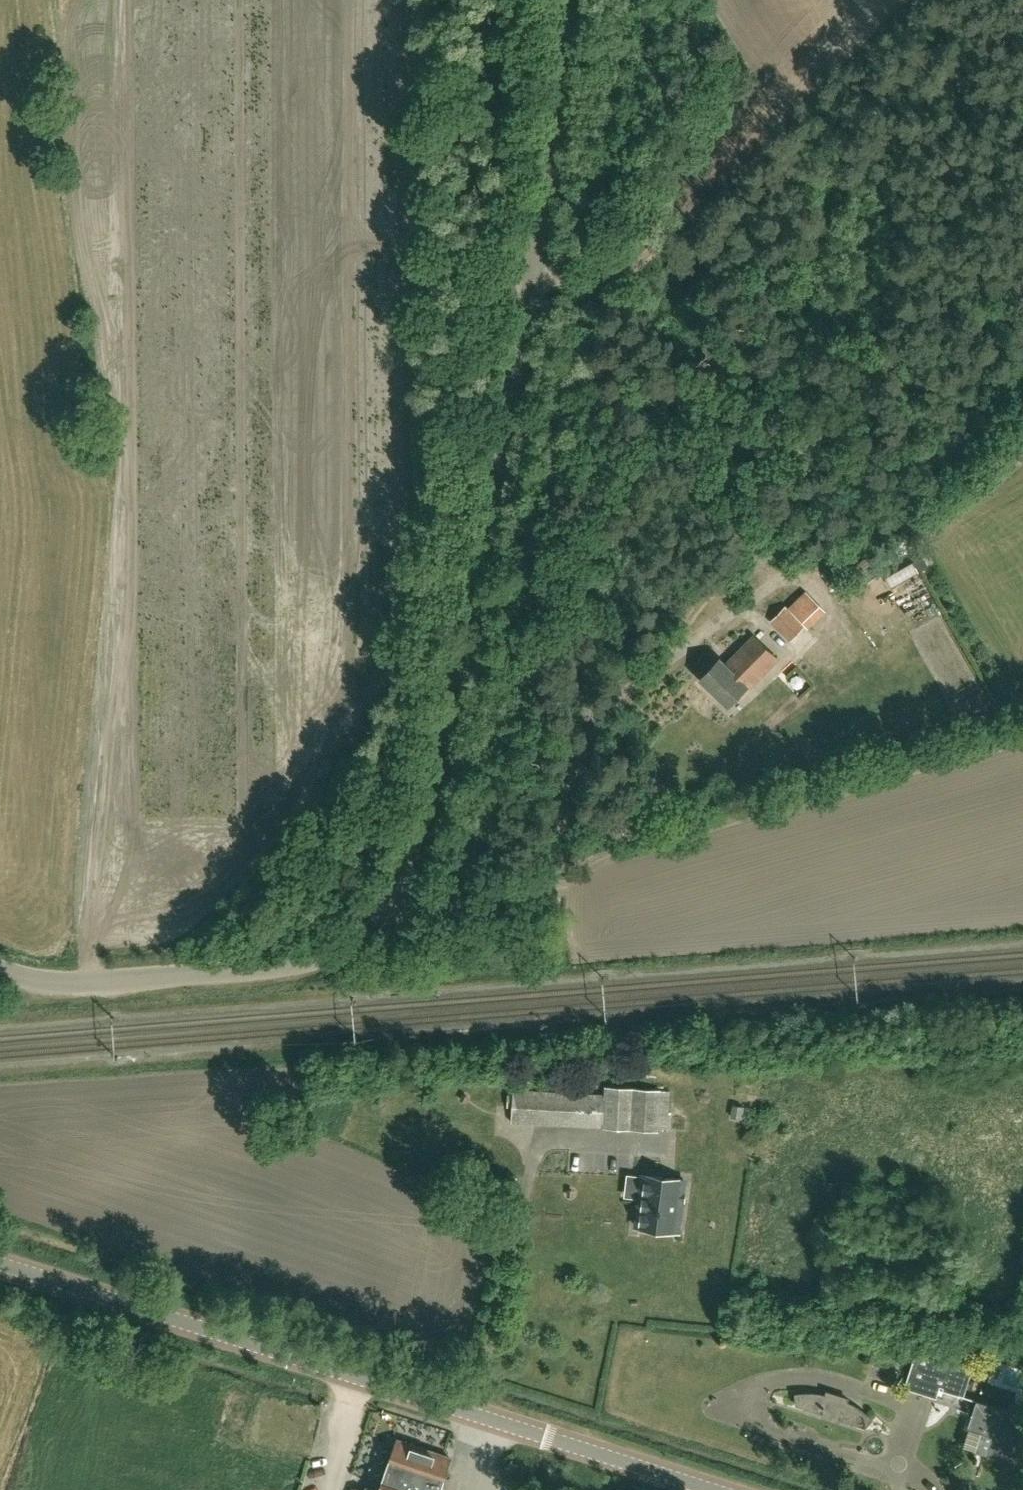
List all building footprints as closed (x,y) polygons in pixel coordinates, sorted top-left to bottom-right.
[(804,626),(785,607),(770,621),(790,640),(804,626)] [(719,659),(701,678),(728,704),(759,673),(761,675),(777,658),(755,636),(726,665),(719,659)] [(606,1087),(605,1094),(514,1089),(512,1122),(658,1130),(660,1090),(606,1087)] [(643,1177),(637,1229),(679,1234),(685,1182),(643,1177)] [(964,1396),(964,1395),(975,1360),(954,1353),(954,1354),(916,1352),(905,1387),(928,1395),(937,1398),(940,1389),(942,1390),(964,1396)] [(807,1393),(796,1394),(797,1404),(824,1412),(823,1416),(838,1421),(840,1417),(866,1426),(872,1419),(865,1412),(859,1408),(853,1404),(847,1402),(848,1398),(827,1391),(826,1395),(822,1394),(819,1394),(807,1393)] [(1015,1464),(1022,1439),(1022,1414),(977,1400),(968,1427),(993,1435),(987,1455),(1015,1464)] [(398,1440),(381,1489),(438,1489),(450,1457),(398,1440)]
